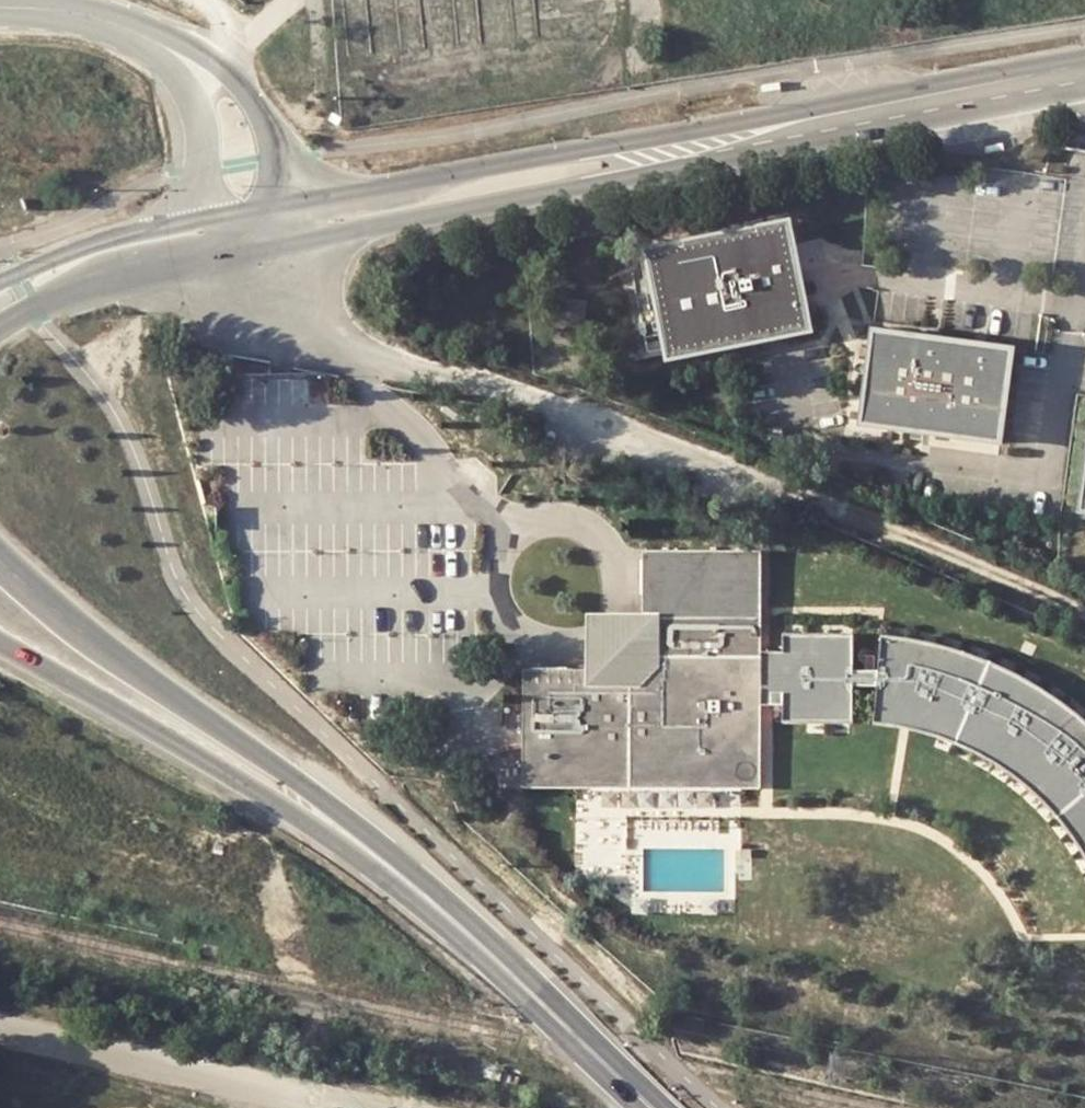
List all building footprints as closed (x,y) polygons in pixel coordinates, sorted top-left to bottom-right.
[(792,213),(649,243),(662,310),(670,351),(814,324),(798,243),(792,213)] [(560,298),(557,324),(584,327),(587,301),(560,298)] [(1000,430),(1010,338),(873,321),(862,415),(1000,430)] [(624,362),(665,354),(663,341),(621,349),(624,362)] [(787,437),(785,427),(764,431),(766,442),(787,437)] [(768,520),(769,531),(791,528),(790,517),(768,520)] [(652,554),(652,613),(646,616),(633,625),(621,635),(610,647),(600,659),(593,673),(534,673),(537,790),(771,787),(770,705),(792,705),(792,722),(858,713),(857,680),(882,680),(878,714),(894,716),(916,720),(938,726),(959,733),(980,743),(1000,754),(1018,766),(1035,780),(1052,795),(1067,812),(1081,829),(1084,836),(1084,714),(1073,704),(1052,690),(1030,677),(1007,665),(984,655),(959,647),(935,641),(910,637),(885,634),(885,663),(858,663),(856,633),(792,638),(792,647),(769,647),(769,550),(652,554)]
